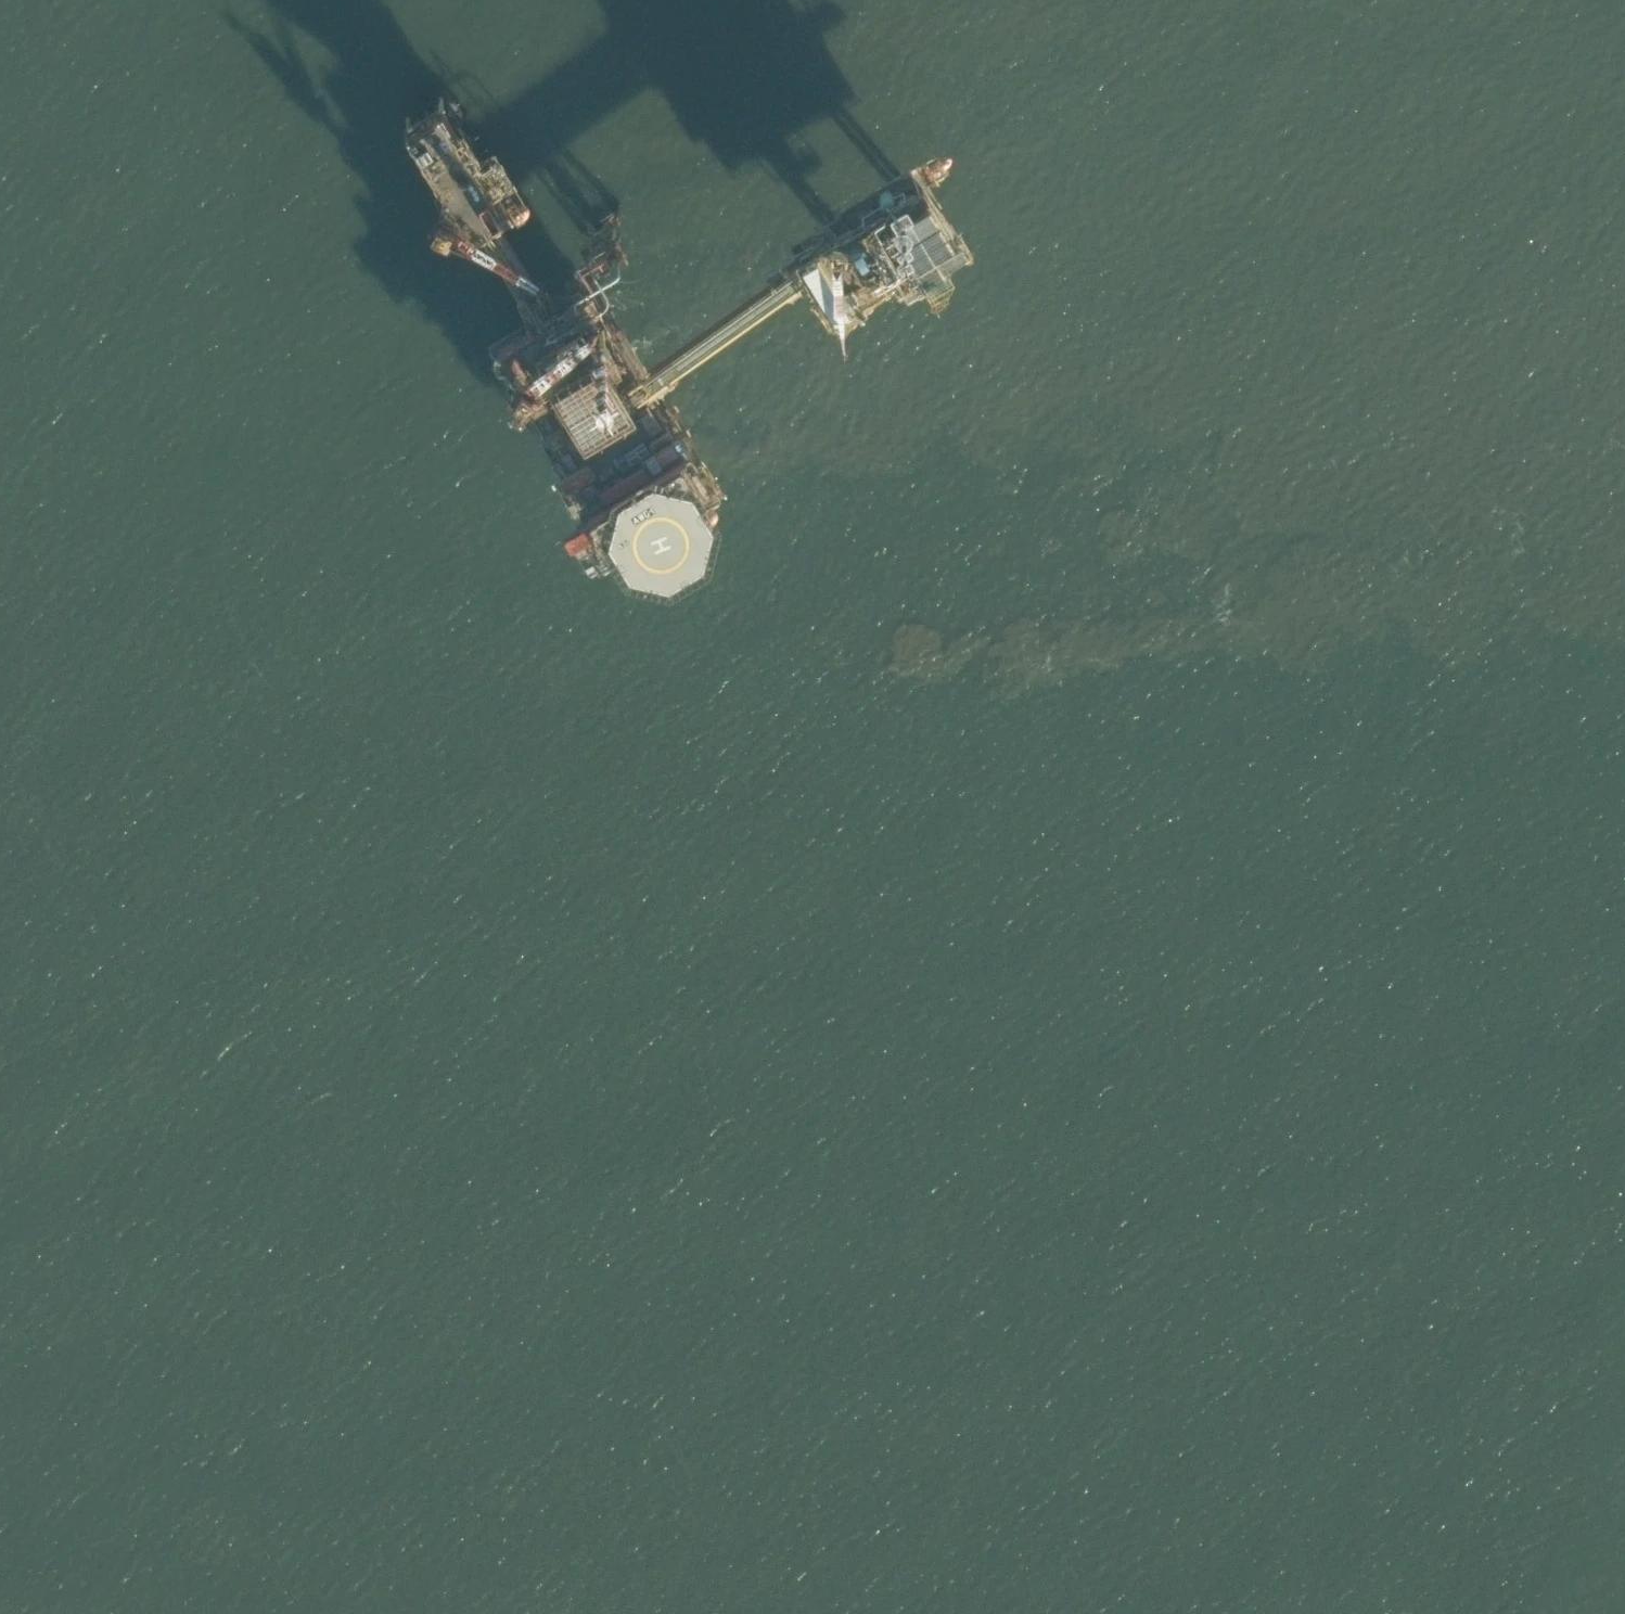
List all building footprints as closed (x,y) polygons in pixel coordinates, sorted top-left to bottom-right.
[(522,221),(462,123),(425,145),(485,243),(504,231),(522,221)] [(999,133),(822,249),(830,260),(885,344),(1061,228),(999,133)] [(559,317),(490,361),(639,597),(775,511),(683,367),(626,275),(559,317)]
